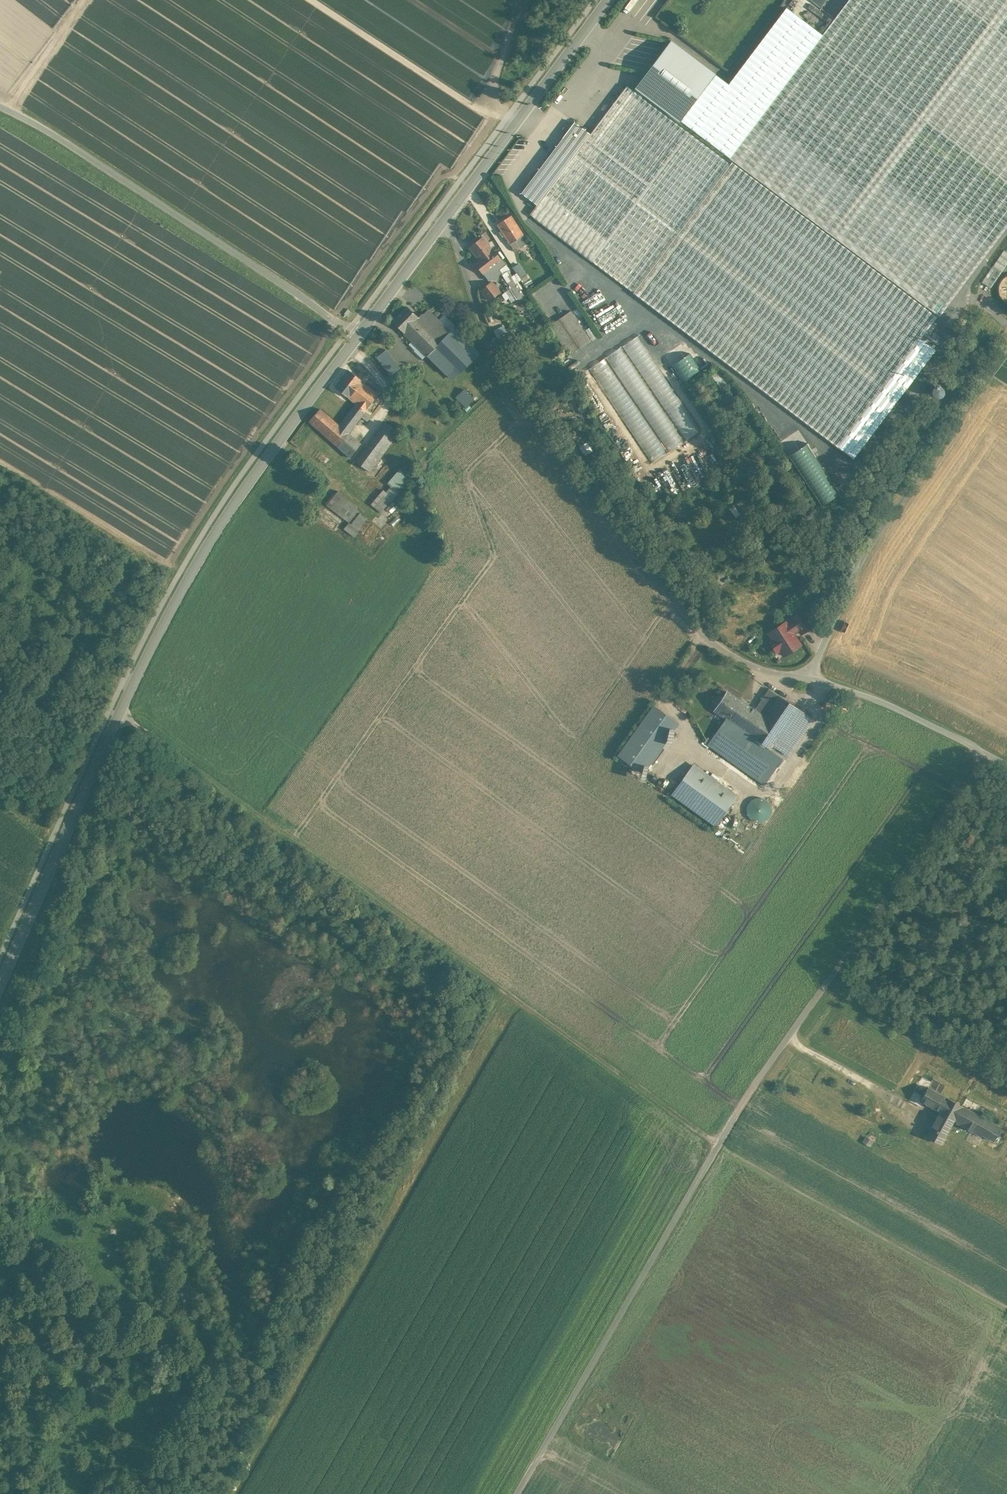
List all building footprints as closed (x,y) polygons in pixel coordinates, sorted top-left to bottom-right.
[(671,40),(634,88),(636,89),(634,92),(642,97),(644,95),(679,122),(715,74),(671,40)] [(626,86),(590,134),(584,142),(587,144),(588,147),(584,152),(581,152),(578,150),(545,194),(606,241),(688,132),(642,97),(634,92),(626,86)] [(590,134),(574,122),(562,138),(578,150),(581,152),(584,152),(588,147),(587,144),(584,142),(590,134)] [(835,135),(836,139),(840,138),(839,133),(833,134),(833,129),(830,129),(831,135),(835,135)] [(606,241),(592,261),(633,292),(730,164),(688,132),(606,241)] [(562,138),(521,193),(537,205),(545,194),(578,150),(562,138)] [(936,317),(731,162),(730,164),(633,292),(838,447),(936,317)] [(606,241),(545,194),(537,205),(530,214),(592,261),(606,241)] [(511,216),(497,224),(509,243),(515,240),(519,246),(527,241),(511,216)] [(501,260),(482,236),(469,247),(479,260),(475,263),(483,273),(487,271),(488,272),(489,272),(490,271),(490,270),(489,269),(501,260)] [(993,266),(1001,271),(1006,262),(1006,252),(1003,249),(993,266)] [(519,264),(513,267),(520,278),(526,275),(519,264)] [(517,273),(512,276),(508,269),(504,272),(505,273),(503,274),(518,298),(526,292),(518,281),(521,279),(517,273)] [(992,271),(987,278),(993,282),(998,274),(992,271)] [(1005,276),(1001,279),(999,284),(998,289),(998,295),(1001,299),(1005,303),(1006,303),(1006,275),(1005,276)] [(492,281),(481,290),(489,300),(500,292),(492,281)] [(503,292),(509,302),(514,299),(508,288),(503,292)] [(407,306),(392,321),(404,332),(418,318),(407,306)] [(428,309),(419,319),(418,318),(404,332),(427,355),(434,348),(450,331),(428,309)] [(570,310),(549,325),(569,355),(590,340),(570,310)] [(503,326),(494,330),(500,343),(511,337),(508,330),(505,331),(503,326)] [(484,358),(454,328),(450,331),(474,358),(469,363),(473,368),(484,358)] [(474,358),(450,331),(434,348),(453,367),(459,373),(469,363),(474,358)] [(638,336),(593,365),(654,460),(699,431),(638,336)] [(453,367),(434,348),(427,355),(446,374),(453,367)] [(400,367),(386,350),(377,357),(390,375),(400,367)] [(689,352),(671,364),(681,378),(690,372),(687,368),(692,365),(695,369),(699,367),(689,352)] [(453,367),(446,374),(452,380),(459,373),(453,367)] [(362,380),(348,369),(335,387),(349,398),(361,381),(362,380)] [(378,394),(361,381),(349,398),(356,403),(339,425),(348,433),(352,428),(361,416),(367,421),(371,415),(365,411),(378,394)] [(463,388),(450,401),(460,411),(473,398),(463,388)] [(339,425),(320,408),(309,421),(338,447),(348,433),(339,425)] [(386,423),(356,462),(369,472),(381,456),(399,432),(386,423)] [(365,438),(352,428),(348,433),(338,447),(350,457),(365,438)] [(381,456),(369,472),(376,477),(388,461),(381,456)] [(383,489),(371,504),(381,513),(392,500),(411,478),(401,469),(388,482),(392,485),(386,492),(383,489)] [(356,506),(338,490),(322,511),(355,536),(359,530),(363,533),(371,522),(355,508),(356,506)] [(735,516),(748,508),(742,499),(729,507),(735,516)] [(392,500),(381,513),(389,520),(400,507),(392,500)] [(746,596),(737,605),(742,610),(751,601),(746,596)] [(802,611),(792,618),(799,629),(801,633),(812,626),(802,611)] [(785,622),(769,633),(774,640),(770,642),(777,652),(780,650),(784,655),(800,645),(793,633),(799,629),(793,620),(787,624),(785,622)] [(781,695),(788,699),(792,692),(786,688),(781,695)] [(769,689),(755,709),(765,716),(779,695),(769,689)] [(726,691),(714,710),(726,718),(739,700),(726,691)] [(765,716),(751,736),(770,749),(798,708),(779,695),(765,716)] [(755,709),(739,699),(726,718),(726,719),(751,736),(765,716),(755,709)] [(654,705),(618,755),(642,772),(678,723),(654,705)] [(798,708),(770,749),(783,758),(785,756),(811,717),(798,708)] [(751,736),(726,719),(708,744),(764,785),(783,758),(770,749),(751,736)] [(736,796),(694,765),(672,794),(715,825),(736,796)] [(762,800),(757,800),(753,801),(750,804),(748,807),(747,811),(747,814),(750,818),(754,821),(759,822),(764,822),(768,819),(771,815),(772,810),(770,805),(766,802),(762,800)] [(1001,1127),(928,1087),(921,1101),(935,1109),(935,1107),(941,1110),(926,1136),(941,1145),(956,1118),(958,1120),(956,1123),(982,1137),(984,1133),(986,1135),(985,1137),(993,1141),(1001,1127)]
